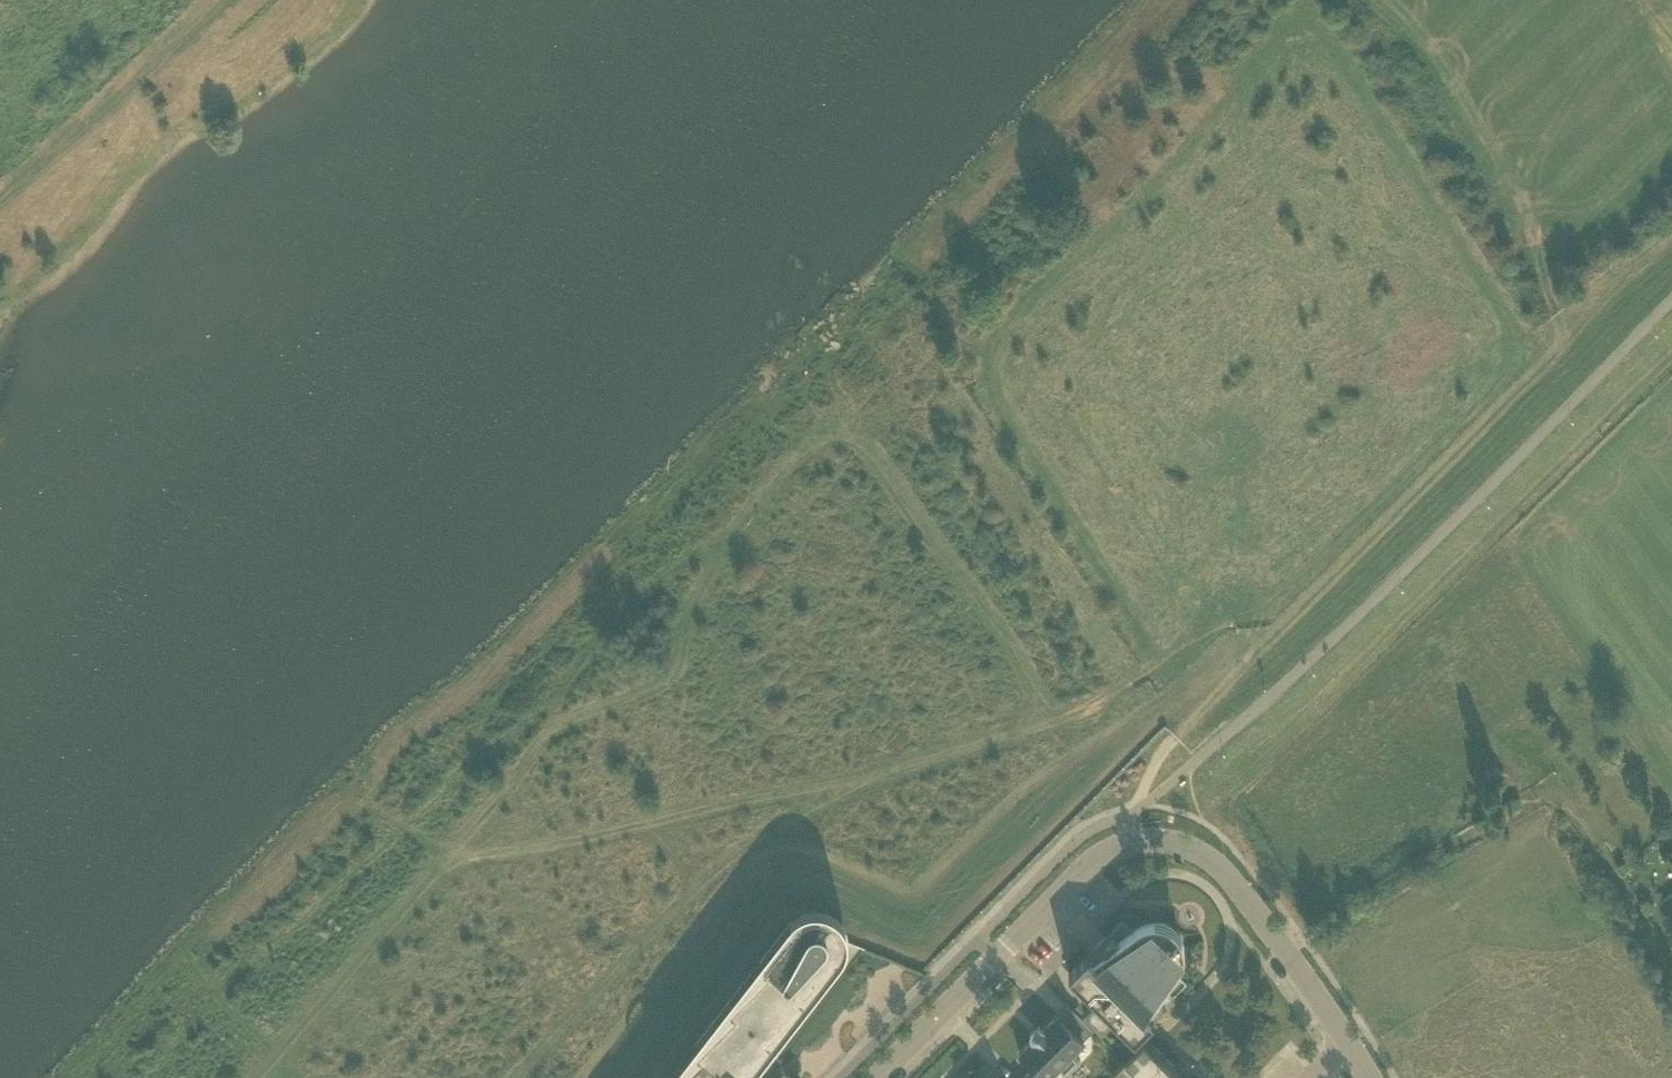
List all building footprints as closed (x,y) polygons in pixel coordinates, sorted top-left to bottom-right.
[(765,1064),(844,965),(846,962),(848,960),(848,959),(850,956),(851,951),(852,947),(852,945),(852,942),(852,940),(851,937),(851,935),(850,933),(849,930),(848,928),(847,926),(846,924),(845,922),(843,920),(840,918),(837,915),(834,913),(829,911),(827,910),(823,909),(820,908),(816,908),(813,909),(808,909),(804,910),(801,912),(797,914),(794,916),(792,919),(668,1077),(757,1077),(768,1064),(768,1063),(766,1065),(765,1064)] [(1123,919),(1106,935),(1069,973),(1092,996),(1083,1005),(1102,1023),(1111,1014),(1134,1037),(1188,983),(1177,972),(1178,970),(1180,968),(1181,965),(1183,961),(1184,958),(1184,956),(1184,954),(1184,950),(1184,948),(1184,946),(1183,943),(1182,941),(1181,938),(1179,936),(1178,934),(1176,932),(1174,930),(1172,928),(1169,926),(1166,925),(1165,924),(1163,923),(1160,922),(1157,922),(1155,922),(1151,922),(1149,922),(1146,923),(1142,925),(1139,926),(1137,927),(1134,930),(1123,919)] [(1020,1053),(1045,1077),(1046,1077),(1057,1067),(1065,1075),(1080,1059),(1072,1052),(1084,1040),(1083,1039),(1093,1028),(1075,1010),(1064,1021),(1058,1015),(1044,1029),(1043,1028),(1042,1027),(1041,1026),(1039,1026),(1038,1026),(1036,1026),(1034,1027),(1033,1028),(1032,1030),(1031,1031),(1031,1033),(1031,1034),(1031,1035),(1031,1036),(1031,1037),(1032,1039),(1033,1040),(1020,1053)] [(1165,1055),(1154,1045),(1150,1048),(1144,1042),(1113,1072),(1119,1077),(1143,1077),(1165,1055)] [(1143,1077),(1176,1077),(1178,1076),(1172,1070),(1176,1066),(1165,1055),(1143,1077)] [(987,1069),(977,1077),(996,1077),(987,1069)]
